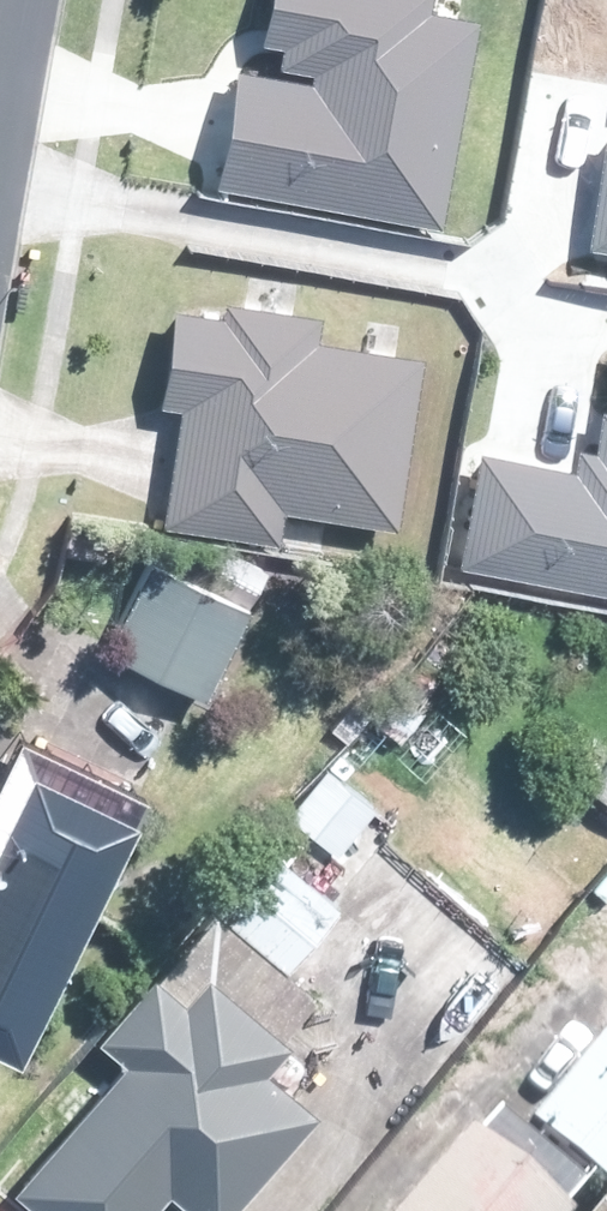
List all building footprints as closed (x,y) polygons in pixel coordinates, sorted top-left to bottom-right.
[(276,72),(259,70),(239,194),(451,227),(484,16),(436,9),(438,0),(287,0),(276,72)] [(345,336),(192,313),(178,403),(201,406),(184,520),(288,536),(293,505),(404,523),(428,367),(342,354),(345,336)] [(606,590),(606,460),(604,477),(491,454),(468,562),(606,590)] [(99,644),(197,690),(237,600),(139,556),(99,644)] [(41,743),(27,736),(0,793),(0,1054),(20,1064),(150,795),(41,743)] [(569,806),(606,834),(606,751),(569,806)] [(24,1193),(45,1210),(174,1210),(195,1188),(221,1210),(239,1210),(330,1108),(281,1065),(332,1007),(328,1003),(229,916),(118,1040),(141,1061),(24,1193)] [(597,1190),(606,1177),(606,1017),(518,1126),(597,1190)] [(388,1210),(547,1210),(568,1186),(483,1117),(463,1141),(453,1132),(388,1210)]
